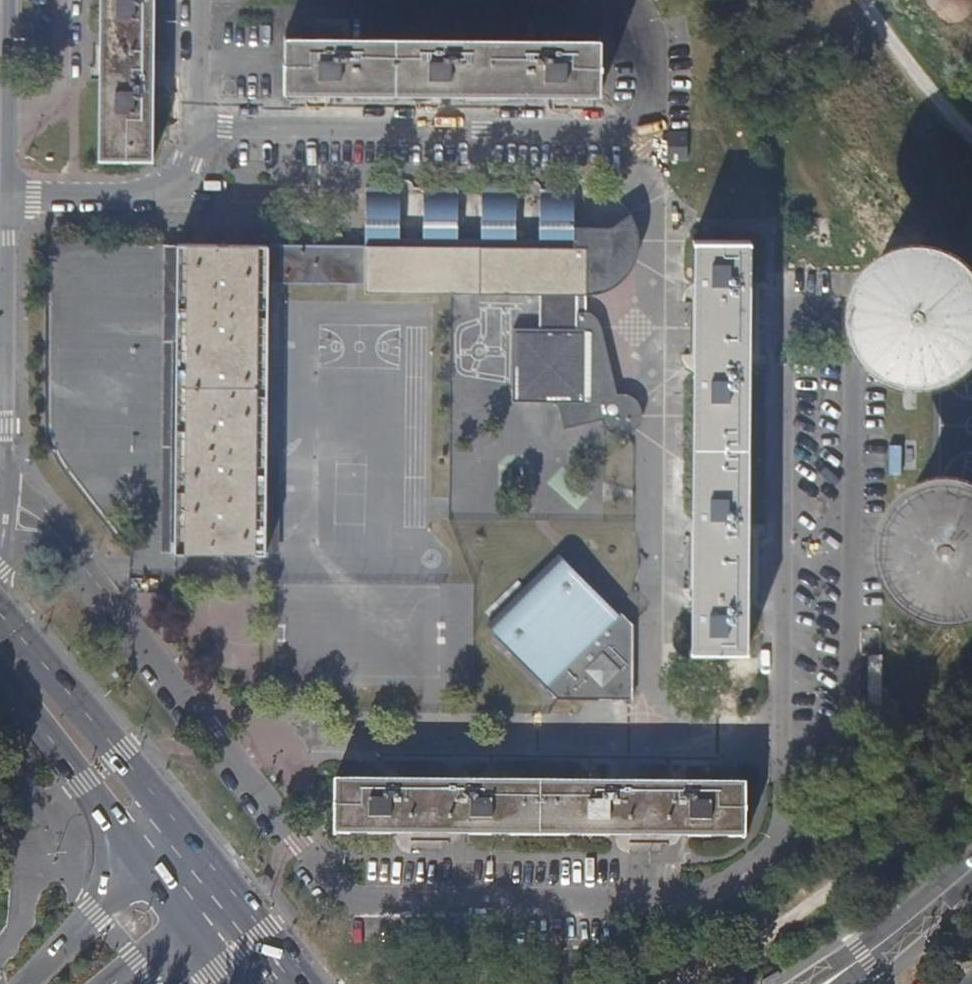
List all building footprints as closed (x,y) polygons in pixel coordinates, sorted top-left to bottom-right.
[(100,161),(153,162),(154,0),(101,0),(100,161)] [(602,40),(285,37),(285,91),(602,94),(602,40)] [(401,189),(367,189),(367,227),(402,227),(401,189)] [(460,190),(425,190),(425,228),(459,228),(460,190)] [(518,191),(484,191),(483,228),(518,228),(518,191)] [(576,191),(542,191),(541,229),(576,229),(576,191)] [(367,247),(179,245),(175,552),(267,553),(267,551),(270,284),(283,284),(366,284),(366,294),(447,295),(541,296),(540,330),(515,330),(514,401),(558,402),(564,429),(602,420),(604,426),(608,429),(617,434),(623,435),(627,434),(632,433),(636,429),(640,425),(642,421),(643,415),(643,411),(642,406),(637,400),(633,397),(628,394),(624,393),(619,393),(603,325),(596,316),(587,312),(588,296),(600,295),(607,292),(615,288),(621,284),(625,279),(629,275),(636,265),(639,258),(640,251),(641,243),(641,235),(639,228),(633,216),(612,230),(604,235),(596,235),(596,230),(576,229),(541,229),(540,250),(518,248),(518,228),(483,228),(483,249),(459,248),(459,228),(425,228),(425,248),(401,248),(402,227),(367,227),(367,247)] [(696,241),(692,651),(748,651),(751,242),(696,241)] [(924,247),(900,241),(877,243),(856,252),(839,267),(828,287),(823,309),(825,332),(835,353),(851,370),(871,381),(895,385),(919,381),(940,369),(957,350),(966,328),(967,303),(959,280),(944,260),(924,247)] [(179,245),(166,245),(162,552),(175,552),(179,245)] [(283,284),(270,284),(267,551),(281,551),(283,284)] [(956,485),(934,478),(910,479),(889,488),(871,502),(859,523),(854,546),(857,570),(867,591),(881,605),(884,608),(906,618),(930,621),(953,615),(971,603),(971,496),(956,485)] [(563,550),(488,623),(550,686),(625,613),(563,550)] [(749,786),(336,780),(335,834),(748,840),(749,786)]
